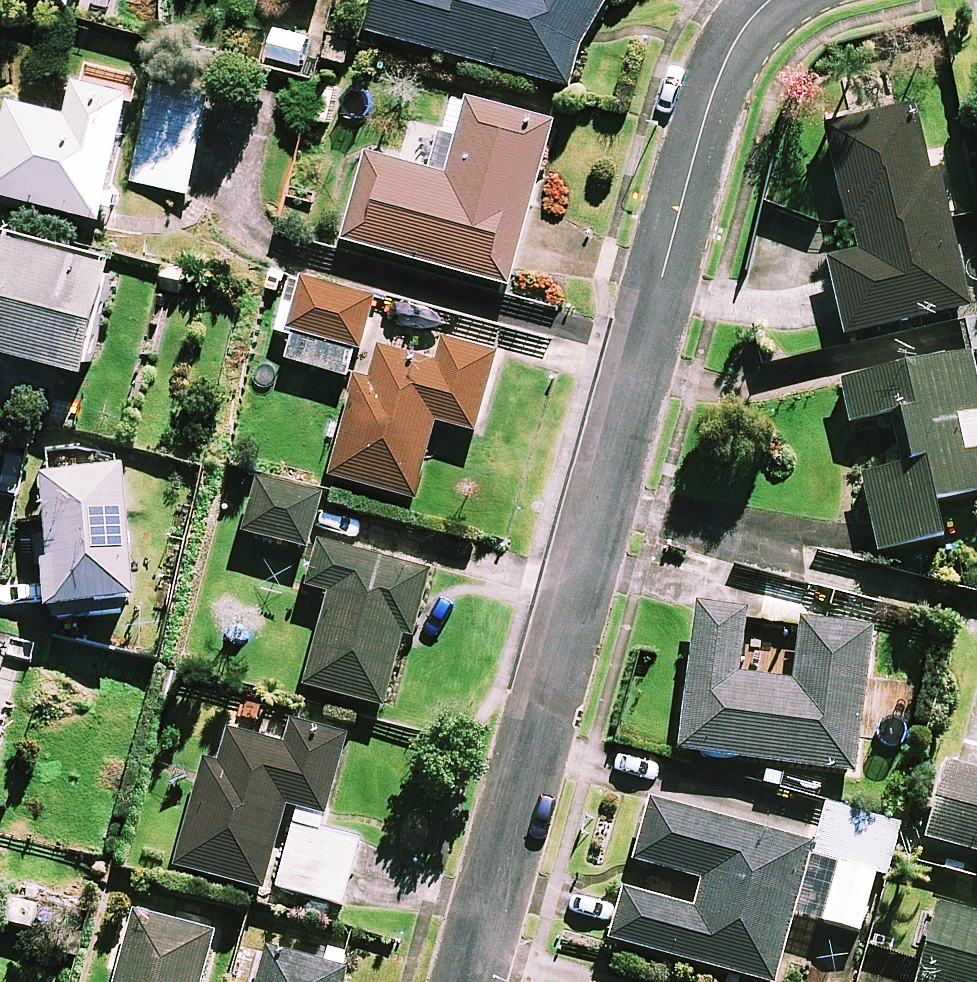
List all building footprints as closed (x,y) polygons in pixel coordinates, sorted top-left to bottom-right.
[(368,28),(574,85),(596,7),(609,10),(612,0),(376,0),(368,28)] [(304,33),(271,31),(269,62),(302,64),(304,33)] [(0,128),(0,193),(103,218),(133,95),(78,82),(70,113),(12,100),(5,129),(0,128)] [(209,96),(161,85),(140,183),(188,193),(209,96)] [(557,119),(470,95),(458,140),(440,135),(430,168),(370,151),(346,236),(511,283),(557,119)] [(929,176),(914,109),(826,130),(855,255),(828,261),(846,336),(968,307),(937,174),(929,176)] [(0,230),(0,346),(88,368),(116,259),(0,230)] [(286,358),(349,372),(355,346),(365,348),(377,293),(304,276),(286,358)] [(499,351),(446,337),(440,362),(380,345),(371,379),(358,375),(330,478),(415,502),(439,417),(478,428),(499,351)] [(969,354),(842,382),(851,424),(890,416),(902,469),(863,477),(879,551),(940,537),(933,503),(976,493),(976,393),(969,354)] [(130,603),(123,471),(39,476),(46,607),(130,603)] [(321,498),(260,480),(244,533),(306,551),(321,498)] [(429,573),(319,545),(309,586),(328,591),(304,688),(383,708),(402,636),(412,638),(429,573)] [(745,612),(698,606),(680,751),(855,773),(873,629),(801,620),(793,682),(737,675),(745,612)] [(320,831),(324,817),(345,739),(289,724),(283,746),(226,731),(217,766),(205,762),(176,867),(263,891),(265,884),(340,907),(359,842),(320,831)] [(945,765),(925,839),(976,853),(976,773),(945,765)] [(810,845),(649,801),(633,861),(703,879),(694,911),(623,892),(610,939),(766,981),(773,981),(810,845)] [(938,907),(919,981),(976,981),(976,917),(938,907)] [(213,934),(134,913),(115,981),(200,981),(213,934)] [(347,969),(341,967),(344,955),(325,950),(322,962),(263,946),(254,981),(343,981),(347,969)]
